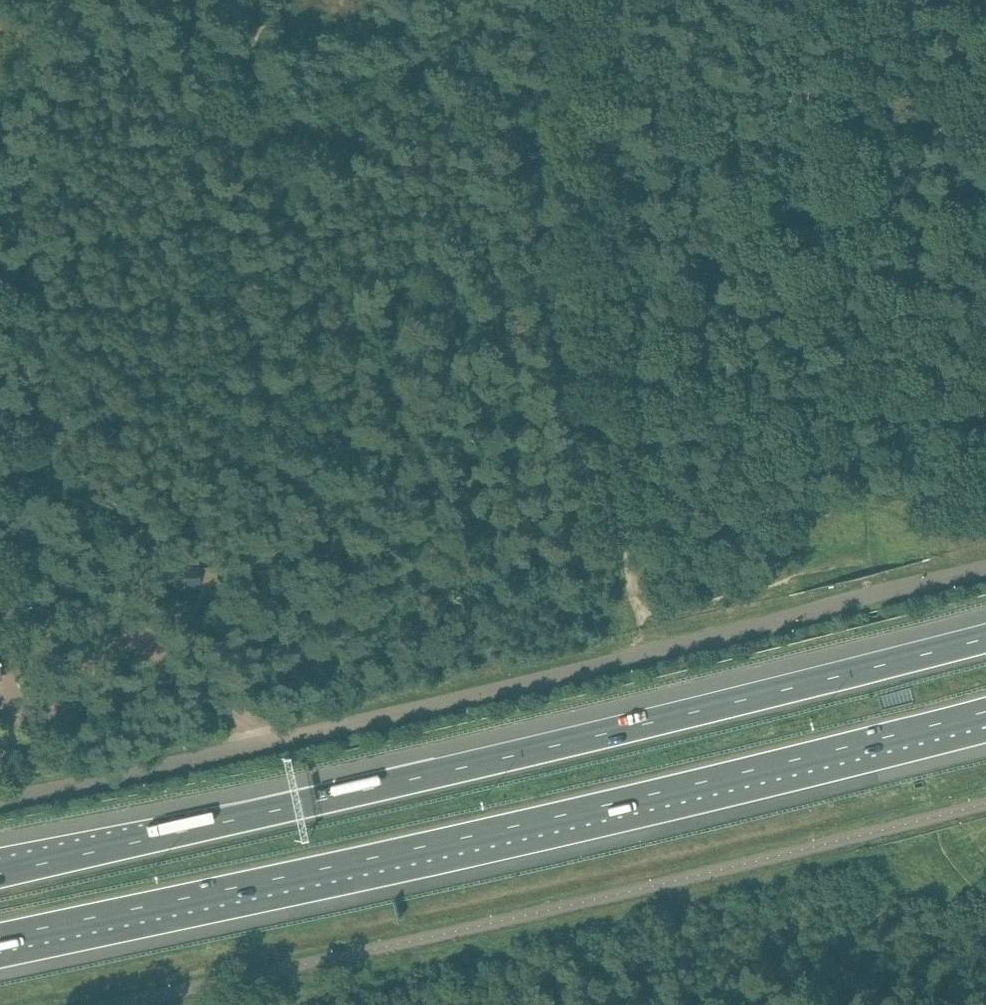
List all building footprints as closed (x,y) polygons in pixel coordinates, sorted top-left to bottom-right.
[(183,566),(155,567),(155,584),(156,590),(200,588),(200,586),(199,567),(198,550),(183,550),(183,566)]
